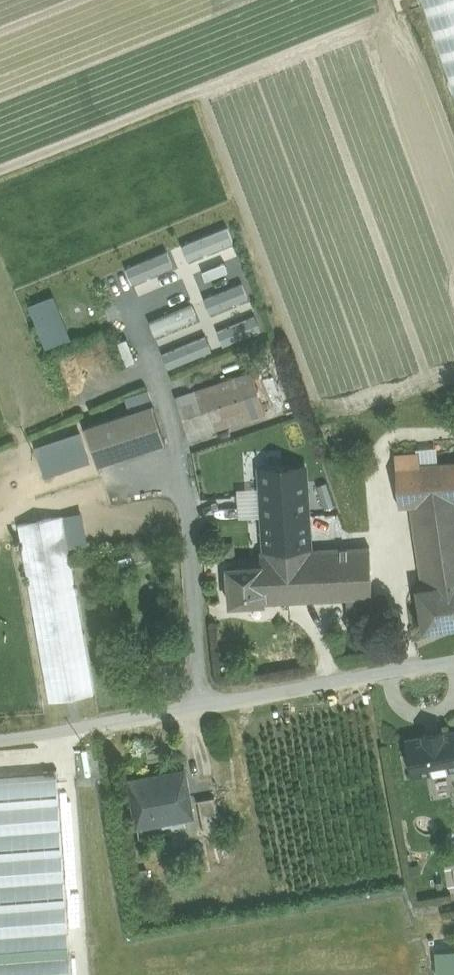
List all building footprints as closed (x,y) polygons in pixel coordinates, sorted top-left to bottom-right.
[(453,97),(453,0),(421,0),(453,97)] [(244,283),(199,293),(203,308),(247,299),(244,283)] [(213,330),(221,346),(262,326),(249,299),(213,316),(218,327),(213,330)] [(152,335),(197,316),(191,302),(145,321),(152,335)] [(165,369),(211,348),(204,332),(158,353),(165,369)] [(251,371),(175,397),(189,438),(265,413),(251,371)] [(153,404),(85,427),(97,465),(165,442),(153,404)] [(78,436),(39,450),(47,473),(87,459),(78,436)] [(421,455),(397,456),(398,465),(421,464),(421,455)] [(398,465),(400,506),(453,503),(453,462),(421,464),(398,465)] [(307,466),(262,468),(265,534),(266,551),(310,549),(307,466)] [(262,468),(246,469),(250,552),(256,552),(256,534),(265,534),(262,468)] [(411,506),(425,589),(453,585),(453,503),(411,506)] [(62,515),(15,523),(46,700),(92,692),(62,515)] [(310,549),(266,551),(265,534),(256,534),(256,552),(257,565),(262,564),(264,602),(349,598),(371,597),(369,547),(310,549)] [(257,565),(228,566),(230,603),(264,602),(262,564),(257,565)] [(418,590),(423,628),(453,624),(453,585),(425,589),(418,590)] [(371,597),(349,598),(350,629),(372,628),(371,597)] [(184,769),(129,779),(136,818),(154,815),(155,823),(193,816),(184,769)] [(215,798),(198,800),(204,834),(220,831),(215,798)]
